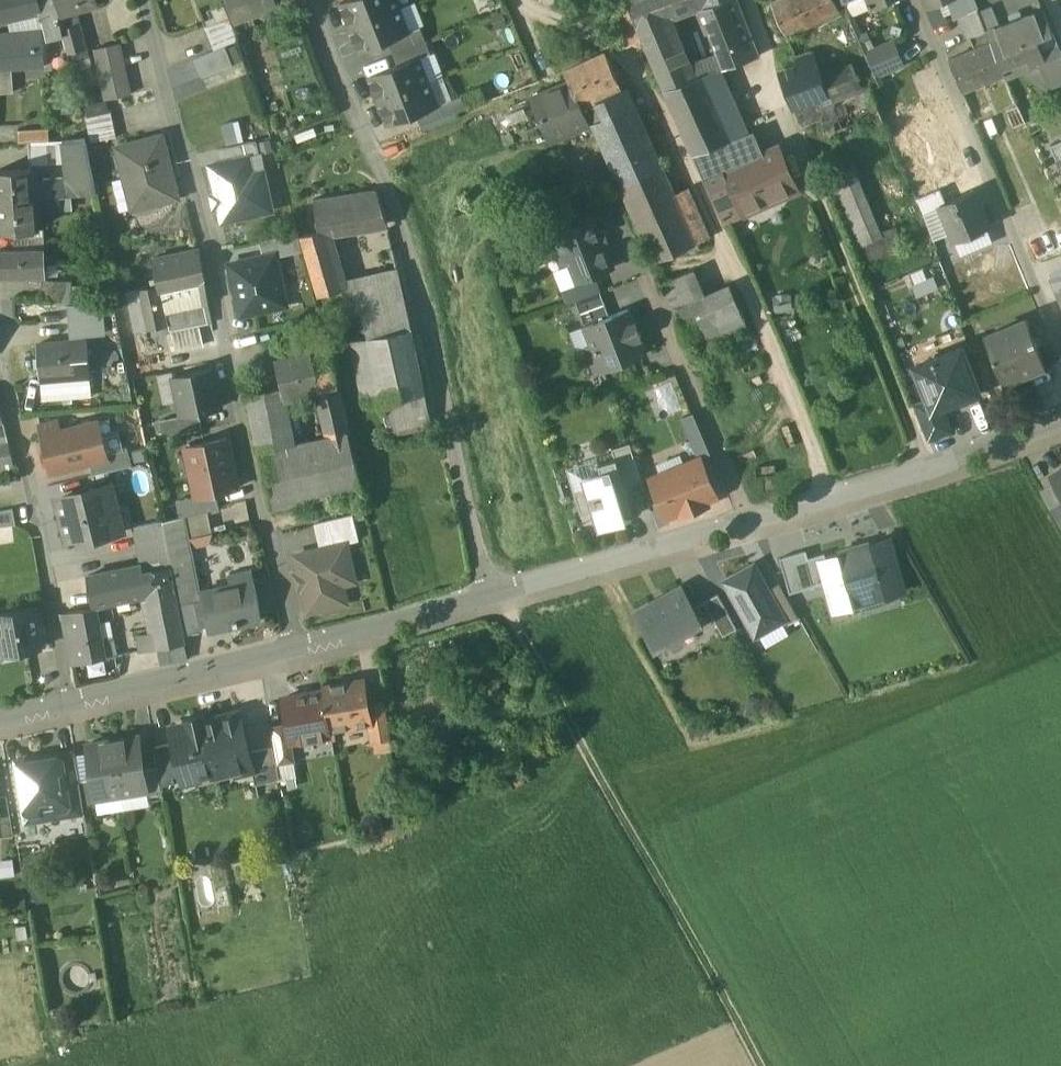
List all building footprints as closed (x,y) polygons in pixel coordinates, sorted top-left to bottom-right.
[(18,15),(40,10),(38,0),(0,0),(0,20),(18,15)] [(40,10),(42,18),(43,18),(58,15),(58,13),(55,0),(38,0),(40,10)] [(60,13),(76,9),(99,3),(98,0),(57,0),(60,13)] [(232,20),(277,5),(275,0),(225,0),(232,20)] [(340,3),(350,27),(399,8),(396,0),(347,0),(340,3)] [(626,1),(627,4),(637,26),(665,17),(698,7),(698,5),(696,0),(631,0),(626,1)] [(698,5),(704,8),(726,0),(696,0),(698,5)] [(737,0),(726,0),(704,8),(729,67),(759,56),(737,0)] [(772,3),(786,35),(811,23),(812,25),(827,18),(825,14),(839,7),(836,0),(777,0),(772,3)] [(850,17),(873,7),(870,0),(842,0),(850,17)] [(927,8),(938,4),(948,1),(949,0),(923,0),(927,8)] [(948,1),(957,19),(977,12),(973,0),(949,0),(948,1)] [(626,4),(608,12),(623,47),(642,39),(637,26),(627,4),(626,4)] [(946,23),(938,4),(927,8),(935,27),(946,23)] [(399,8),(350,27),(359,52),(388,41),(408,33),(408,32),(399,8)] [(60,13),(58,13),(58,15),(61,26),(79,21),(76,9),(60,13)] [(1043,12),(1028,18),(1036,41),(1052,34),(1043,12)] [(18,15),(8,18),(10,24),(20,22),(18,15)] [(58,15),(43,18),(47,39),(63,35),(61,26),(58,15)] [(228,17),(204,26),(214,51),(225,47),(238,41),(228,17)] [(692,78),(665,17),(637,26),(642,39),(664,87),(692,78)] [(1028,18),(986,35),(990,41),(1001,69),(1027,58),(1030,67),(1037,65),(1044,62),(1041,52),(1036,41),(1028,18)] [(79,21),(61,26),(63,35),(68,53),(87,47),(80,21),(79,21)] [(420,27),(408,32),(408,33),(388,41),(393,53),(425,40),(420,27)] [(0,31),(0,93),(14,92),(12,69),(43,67),(40,28),(0,31)] [(425,40),(393,53),(398,65),(418,57),(419,58),(431,54),(425,40)] [(1001,69),(990,41),(979,47),(992,80),(1004,75),(1001,69)] [(892,42),(866,54),(875,76),(902,64),(892,42)] [(119,43),(95,48),(106,99),(130,95),(119,43)] [(1041,52),(1044,62),(1037,65),(1047,88),(1060,82),(1060,54),(1057,45),(1041,52)] [(232,65),(225,47),(194,59),(202,77),(232,65)] [(979,47),(948,62),(961,92),(992,80),(979,47)] [(605,53),(564,71),(569,84),(570,84),(581,109),(597,102),(622,91),(622,89),(605,53)] [(398,65),(369,76),(378,101),(428,82),(419,58),(418,57),(398,65)] [(814,59),(779,72),(793,110),(815,102),(828,97),(822,80),(814,59)] [(852,68),(822,80),(828,97),(815,102),(829,134),(838,131),(845,147),(885,130),(869,91),(863,93),(852,68)] [(692,78),(664,87),(693,154),(728,140),(720,121),(700,75),(692,78)] [(428,82),(378,101),(388,125),(416,114),(437,106),(437,105),(428,82)] [(569,84),(533,100),(550,140),(587,124),(581,109),(570,84),(569,84)] [(627,87),(622,89),(622,91),(597,102),(604,118),(593,124),(620,185),(661,167),(627,87)] [(437,106),(416,114),(421,127),(454,114),(449,100),(437,105),(437,106)] [(932,193),(920,154),(944,146),(930,102),(883,117),(910,200),(932,193)] [(1012,104),(1001,110),(1018,141),(1029,135),(1012,104)] [(109,112),(86,118),(92,142),(115,137),(109,112)] [(740,114),(720,121),(728,140),(730,144),(747,137),(749,133),(749,132),(740,114)] [(235,119),(218,124),(224,144),(242,138),(235,119)] [(47,129),(17,130),(18,143),(27,143),(48,141),(47,129)] [(728,140),(693,154),(708,189),(775,160),(770,148),(758,153),(749,132),(749,133),(747,137),(730,144),(728,140)] [(162,135),(117,146),(122,166),(126,164),(137,208),(178,198),(162,135)] [(85,139),(62,140),(65,162),(67,178),(44,179),(44,183),(42,183),(32,189),(33,197),(47,196),(61,195),(95,192),(93,180),(85,139)] [(48,141),(27,143),(30,163),(65,162),(62,140),(48,141)] [(257,142),(218,151),(221,164),(260,154),(257,142)] [(1051,147),(1057,163),(1060,161),(1060,143),(1051,147)] [(775,160),(708,189),(723,221),(748,210),(743,201),(750,198),(754,208),(797,189),(779,147),(775,146),(770,148),(775,160)] [(249,157),(209,167),(223,222),(273,210),(267,184),(256,186),(249,157)] [(854,165),(826,176),(863,267),(905,251),(896,227),(881,232),(854,165)] [(661,167),(620,185),(654,262),(695,244),(673,194),(661,167)] [(0,172),(0,202),(32,200),(31,197),(33,197),(32,189),(31,169),(0,172)] [(689,188),(673,194),(695,244),(711,237),(689,188)] [(376,190),(315,200),(319,232),(319,235),(327,233),(387,224),(376,190)] [(920,198),(917,200),(922,215),(939,208),(938,205),(944,202),(940,191),(920,198)] [(944,202),(938,205),(939,208),(952,242),(988,227),(980,207),(978,208),(971,193),(974,192),(973,191),(944,202)] [(61,195),(47,196),(47,206),(48,209),(62,208),(61,195)] [(47,196),(33,197),(34,208),(47,206),(47,196)] [(0,202),(0,205),(2,232),(14,231),(35,229),(34,208),(33,197),(31,197),(32,200),(0,202)] [(561,233),(578,278),(594,271),(610,265),(593,220),(561,233)] [(35,229),(14,231),(16,249),(44,249),(42,229),(35,229)] [(1027,239),(1037,263),(1060,254),(1060,241),(1056,230),(1027,239)] [(327,233),(319,235),(319,232),(302,235),(318,296),(342,289),(345,289),(344,285),(327,233)] [(299,235),(261,241),(264,256),(275,254),(275,257),(302,252),(299,235)] [(198,248),(153,259),(159,287),(205,276),(198,248)] [(0,249),(0,269),(1,279),(46,276),(45,249),(44,249),(16,249),(0,249)] [(264,256),(230,264),(240,316),(286,306),(275,257),(275,254),(264,256)] [(692,271),(663,284),(693,352),(747,328),(729,285),(703,296),(692,271)] [(1052,275),(1060,297),(1060,271),(1052,275)] [(399,273),(344,285),(345,289),(342,289),(350,313),(362,310),(366,324),(408,312),(399,273)] [(70,284),(42,283),(40,302),(69,303),(70,284)] [(156,287),(140,290),(142,300),(149,330),(164,327),(161,313),(156,287)] [(600,292),(575,301),(585,326),(609,316),(600,292)] [(142,300),(128,303),(135,333),(149,330),(142,300)] [(208,303),(161,313),(164,327),(164,330),(199,323),(212,320),(208,303)] [(609,316),(585,326),(595,351),(589,353),(597,373),(645,354),(639,337),(641,336),(635,323),(633,323),(628,309),(609,316)] [(408,312),(366,324),(369,339),(351,343),(364,405),(383,401),(390,434),(433,424),(408,312)] [(98,317),(70,319),(71,334),(100,331),(98,317)] [(1025,322),(985,338),(1004,384),(1044,368),(1025,322)] [(199,323),(171,329),(176,350),(204,344),(199,323)] [(88,338),(39,343),(42,379),(91,374),(88,338)] [(309,340),(291,344),(294,355),(276,359),(285,397),(321,389),(337,386),(338,386),(329,347),(311,351),(309,340)] [(915,367),(928,400),(932,411),(944,406),(981,391),(963,348),(915,367)] [(212,369),(173,378),(181,415),(182,416),(199,412),(220,408),(212,369)] [(337,386),(321,389),(331,435),(346,432),(337,386)] [(267,402),(262,403),(260,394),(248,397),(260,451),(277,447),(267,402)] [(915,405),(929,439),(953,429),(944,406),(932,411),(928,400),(915,405)] [(689,411),(677,415),(685,438),(697,434),(689,411)] [(181,415),(160,420),(164,438),(203,429),(199,412),(182,416),(181,415)] [(98,421),(60,430),(57,420),(39,424),(51,471),(90,462),(107,458),(106,453),(98,421)] [(277,447),(260,451),(266,480),(353,461),(346,432),(331,435),(277,447)] [(227,437),(188,446),(194,474),(191,474),(196,495),(196,496),(216,492),(238,487),(227,437)] [(630,442),(612,448),(615,458),(616,457),(625,485),(642,480),(630,442)] [(0,445),(0,463),(12,460),(8,443),(0,445)] [(127,448),(106,453),(107,458),(90,462),(93,474),(131,465),(127,448)] [(625,485),(616,457),(615,458),(598,463),(601,472),(609,469),(622,513),(632,510),(625,485)] [(699,459),(659,476),(668,496),(661,499),(668,514),(681,508),(682,512),(705,502),(703,498),(714,494),(699,459)] [(601,472),(584,477),(588,487),(595,511),(600,527),(624,519),(622,513),(609,469),(601,472)] [(1050,475),(1055,482),(1060,494),(1060,469),(1050,475)] [(1055,482),(1040,491),(1060,525),(1060,524),(1060,494),(1055,482)] [(112,484),(90,489),(91,492),(77,496),(76,493),(58,497),(68,539),(93,533),(94,537),(115,532),(112,520),(118,509),(112,484)] [(588,487),(574,491),(581,515),(595,511),(588,487)] [(196,495),(177,500),(180,516),(185,515),(219,507),(216,492),(196,496),(196,495)] [(0,510),(0,525),(15,523),(13,508),(0,510)] [(352,514),(314,523),(321,549),(345,543),(359,540),(352,514)] [(180,516),(163,520),(167,543),(172,566),(179,602),(197,598),(194,585),(199,584),(185,515),(180,516)] [(163,520),(133,526),(137,549),(167,543),(163,520)] [(826,581),(834,610),(904,591),(889,538),(825,556),(824,552),(821,553),(829,581),(826,581)] [(167,543),(137,549),(141,564),(142,564),(144,571),(170,566),(172,566),(167,543)] [(321,549),(295,555),(308,611),(346,602),(338,568),(351,565),(345,543),(321,549)] [(806,551),(780,558),(789,592),(829,581),(821,553),(808,557),(806,551)] [(170,566),(144,571),(142,564),(141,564),(126,567),(131,596),(147,593),(154,631),(157,647),(184,642),(170,566)] [(784,618),(768,588),(754,564),(726,580),(756,634),(783,619),(784,618)] [(126,567),(87,574),(94,604),(95,604),(131,596),(126,567)] [(254,579),(201,590),(203,603),(198,604),(203,626),(235,620),(236,625),(240,624),(240,623),(262,618),(254,579)] [(786,623),(800,616),(780,581),(768,588),(784,618),(783,619),(786,623)] [(199,584),(194,585),(197,598),(198,604),(203,603),(201,590),(199,584)] [(681,585),(635,611),(655,646),(701,621),(681,585)] [(717,592),(704,600),(723,634),(737,627),(717,592)] [(197,598),(179,602),(186,633),(203,629),(203,626),(198,604),(197,598)] [(94,604),(64,612),(66,628),(98,622),(95,604),(94,604)] [(0,613),(0,623),(6,654),(41,648),(33,606),(0,613)] [(98,622),(66,628),(72,662),(118,655),(112,629),(99,631),(98,622)] [(154,631),(137,634),(139,651),(157,647),(154,631)] [(184,642),(157,647),(160,663),(187,658),(184,642)] [(363,679),(323,685),(331,733),(332,733),(331,727),(369,721),(371,721),(368,703),(363,679)] [(323,690),(284,697),(288,721),(291,740),(292,740),(331,733),(323,685),(322,686),(323,690)] [(385,701),(368,703),(371,721),(369,721),(372,739),(391,735),(385,701)] [(240,711),(205,720),(204,715),(203,715),(217,771),(232,767),(233,771),(252,767),(254,766),(250,750),(240,711)] [(203,715),(185,719),(186,724),(170,728),(173,741),(181,773),(193,770),(195,776),(217,771),(203,715)] [(288,721),(270,724),(274,745),(277,763),(296,760),(292,740),(291,740),(288,721)] [(139,734),(113,739),(122,793),(147,789),(144,769),(139,734)] [(113,739),(87,743),(93,776),(96,797),(122,793),(113,739)] [(173,741),(154,746),(157,766),(160,784),(175,781),(173,775),(181,773),(173,741)] [(274,745),(250,750),(254,766),(252,767),(256,783),(280,777),(277,763),(274,745)] [(75,752),(58,755),(67,810),(84,808),(80,779),(75,752)] [(58,753),(19,759),(28,816),(67,810),(58,755),(58,753)] [(157,766),(144,769),(147,789),(149,795),(161,793),(157,766)] [(93,776),(80,779),(84,805),(97,803),(96,797),(93,776)] [(0,796),(0,830),(1,836),(14,834),(7,795),(0,796)]
